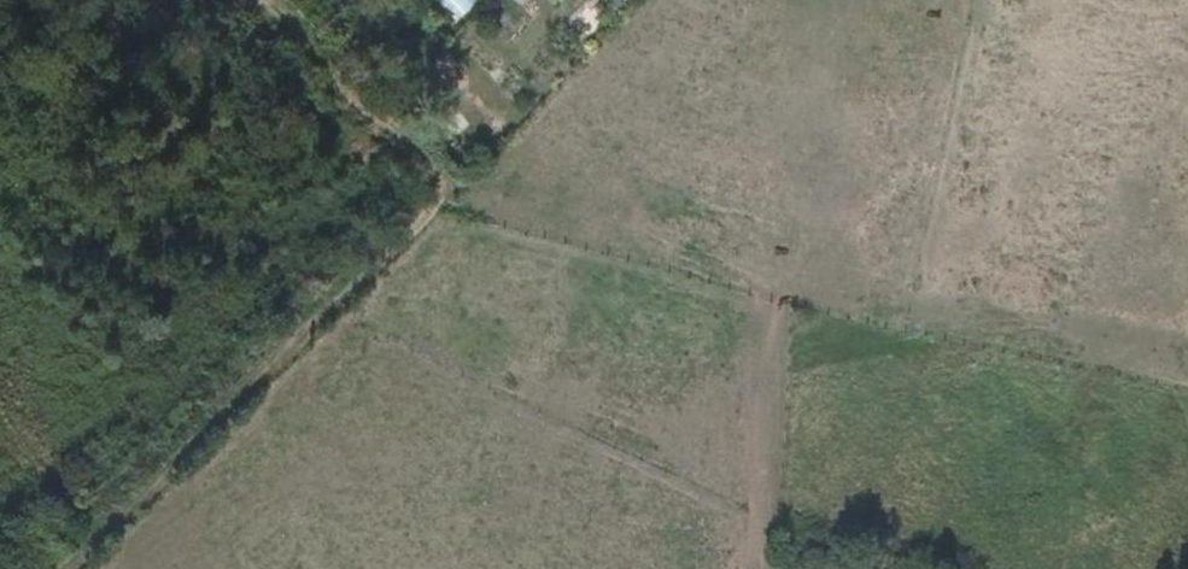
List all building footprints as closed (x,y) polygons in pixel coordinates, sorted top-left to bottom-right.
[(472,0),(441,0),(455,15),(472,0)]
